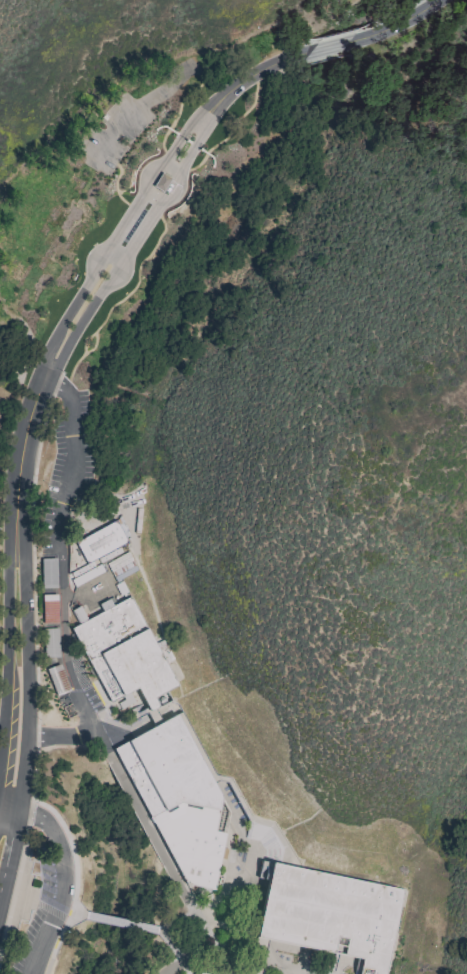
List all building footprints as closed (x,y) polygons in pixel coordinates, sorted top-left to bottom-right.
[(161,171),(152,185),(162,191),(170,178),(161,171)] [(75,540),(84,563),(68,570),(75,585),(104,573),(99,562),(122,553),(119,546),(126,543),(117,522),(75,540)] [(71,629),(111,705),(139,690),(153,715),(185,698),(130,597),(71,629)] [(114,748),(178,714),(221,794),(216,830),(226,833),(215,890),(187,884),(114,748)] [(255,948),(382,973),(392,973),(409,889),(272,862),(255,948)]
